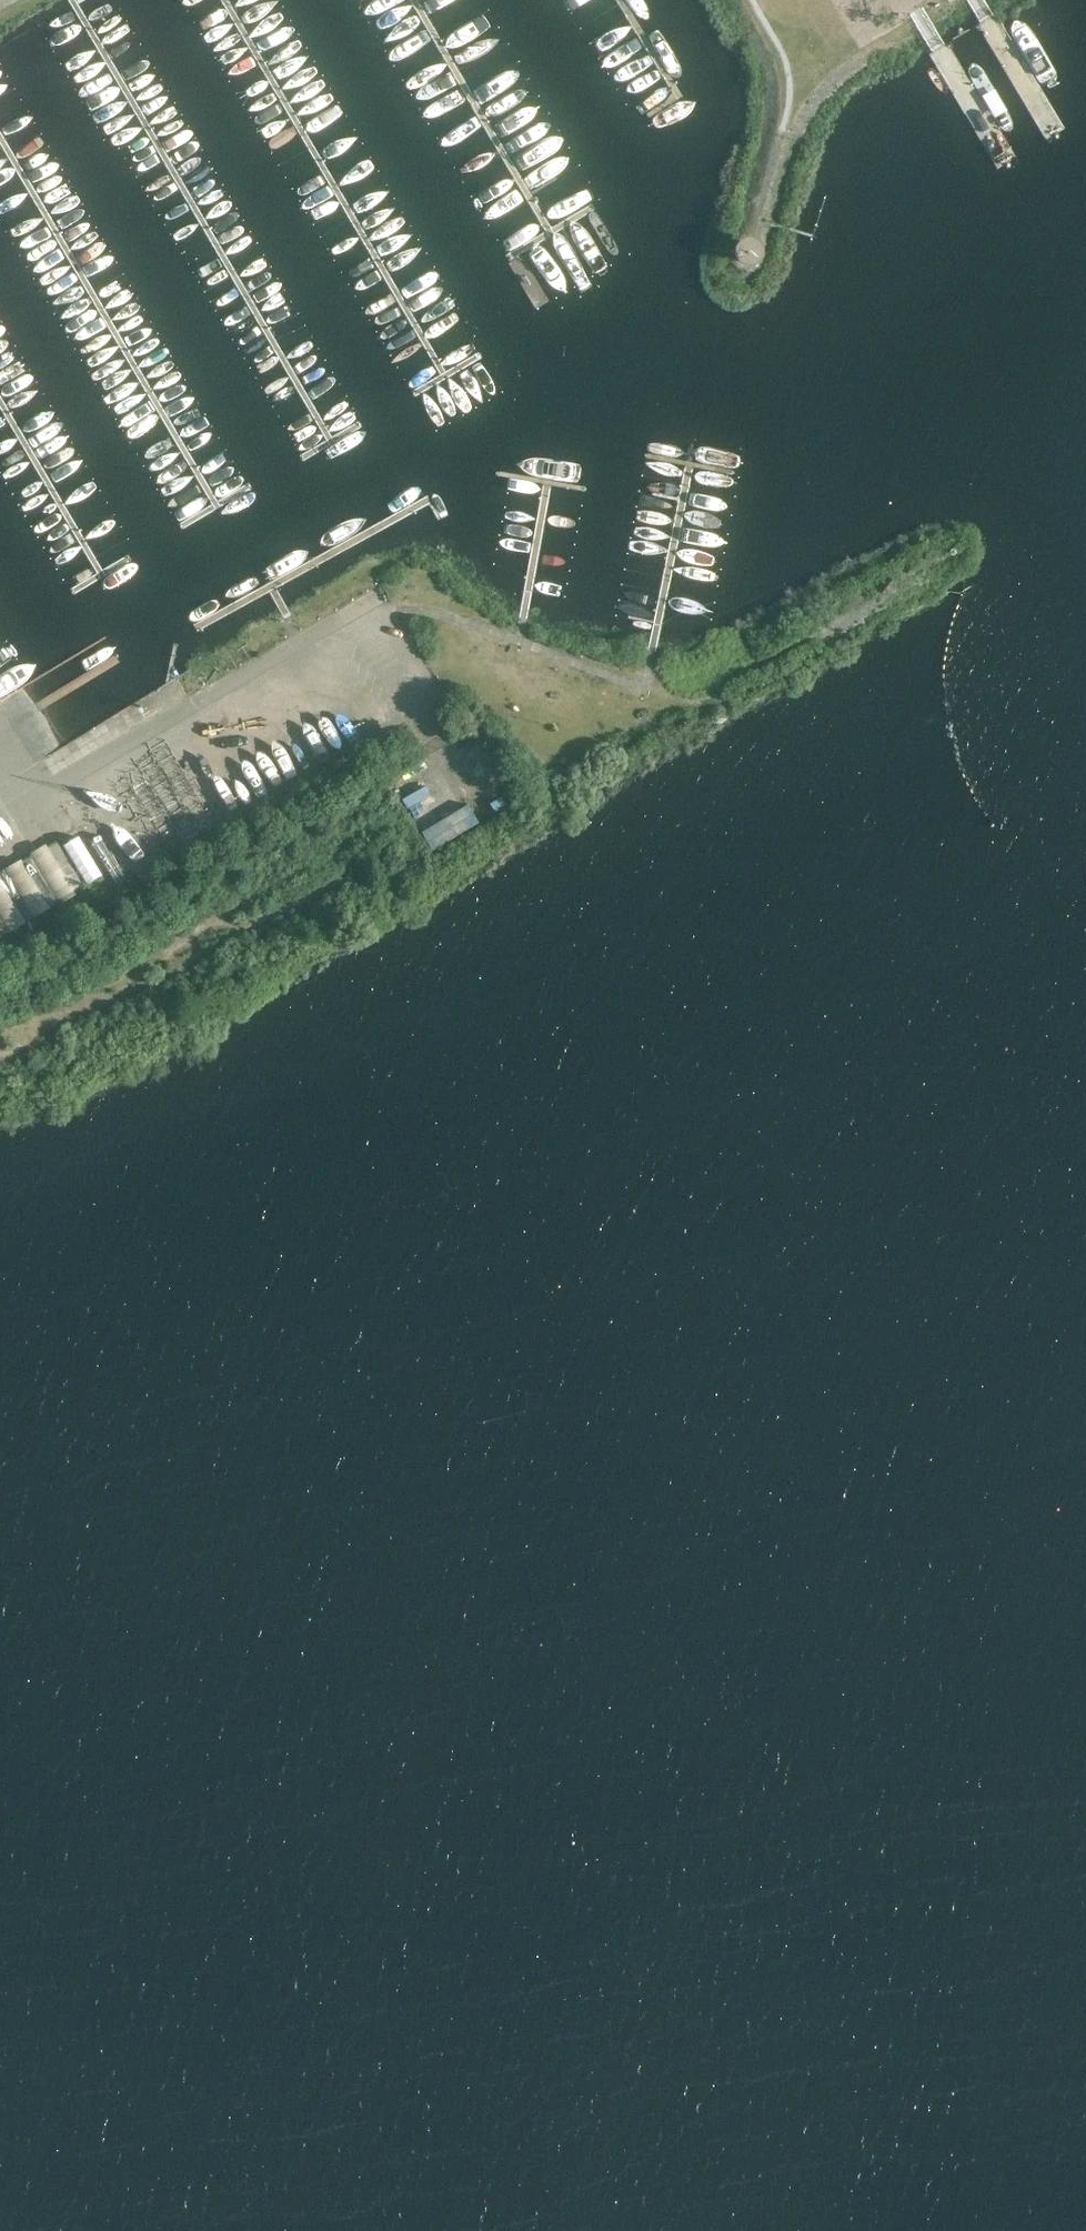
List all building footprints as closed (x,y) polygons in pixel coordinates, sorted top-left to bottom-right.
[(741,258),(750,260),(759,255),(762,246),(757,237),(747,234),(738,239),(736,249),(741,258)] [(402,798),(408,807),(430,793),(425,784),(402,798)] [(500,797),(489,804),(494,813),(506,806),(500,797)] [(467,804),(460,808),(421,832),(432,851),(478,823),(467,804)] [(0,875),(0,936),(91,887),(65,840),(0,875)]
